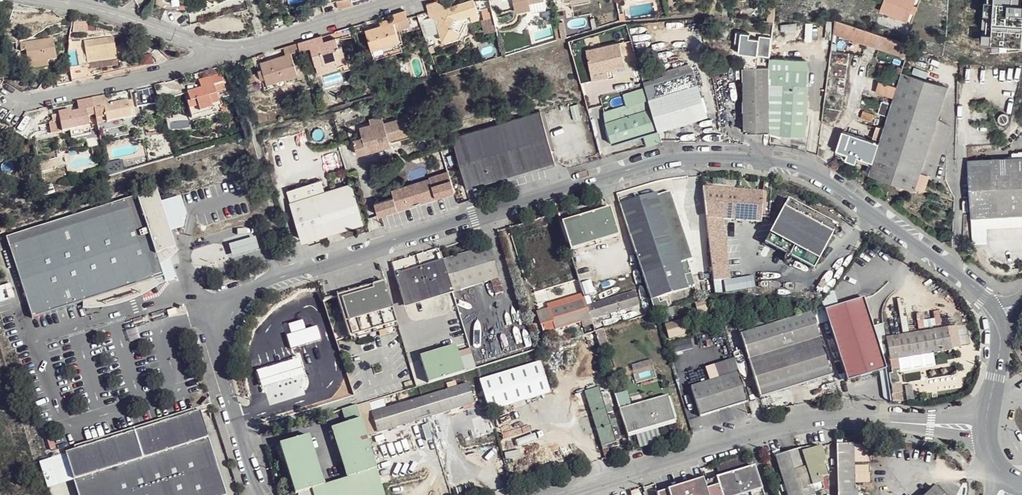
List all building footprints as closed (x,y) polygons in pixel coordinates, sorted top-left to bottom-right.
[(337,8),(353,3),(352,0),(335,0),(337,8)] [(431,1),(421,5),(424,16),(434,20),(431,27),(436,43),(451,39),(459,24),(473,20),(467,0),(466,0),(452,4),(450,8),(448,11),(431,1)] [(541,0),(510,0),(513,11),(527,8),(527,11),(542,8),(541,0)] [(911,0),(884,0),(882,7),(909,18),(915,2),(911,0)] [(984,42),(1021,44),(1021,0),(986,0),(984,42)] [(406,16),(404,9),(390,14),(391,17),(392,21),(394,20),(406,16)] [(294,15),(296,22),(311,17),(309,10),(294,15)] [(492,11),(480,13),(484,33),(495,31),(492,11)] [(399,40),(394,20),(392,21),(380,25),(373,27),(366,29),(371,48),(399,40)] [(911,48),(836,22),(834,34),(834,35),(907,60),(911,48)] [(556,40),(564,38),(561,25),(553,27),(556,40)] [(55,27),(22,34),(23,44),(15,46),(18,60),(50,54),(49,50),(59,48),(55,27)] [(739,55),(770,59),(772,38),(737,33),(736,42),(741,43),(739,55)] [(300,42),(302,48),(313,46),(318,61),(326,59),(327,62),(338,59),(339,62),(347,59),(343,45),(339,46),(336,37),(326,40),(316,44),(314,37),(300,42)] [(109,40),(78,46),(83,66),(113,60),(111,50),(109,40)] [(622,63),(616,41),(583,50),(589,72),(591,80),(610,74),(608,67),(622,63)] [(292,52),(302,48),(300,42),(286,46),(288,53),(275,57),(262,60),(264,69),(266,75),(268,82),(285,76),(298,72),(292,52)] [(151,57),(142,57),(142,66),(151,66),(151,57)] [(326,59),(318,61),(321,71),(349,63),(347,59),(339,62),(338,59),(327,62),(326,59)] [(219,68),(205,72),(207,80),(212,79),(222,76),(219,68)] [(769,81),(769,71),(745,71),(746,134),(758,134),(771,134),(771,133),(770,96),(770,86),(769,81)] [(809,72),(769,71),(769,81),(770,86),(770,96),(771,133),(790,135),(809,138),(809,72)] [(693,72),(645,86),(646,89),(658,131),(682,124),(706,117),(693,72)] [(56,87),(72,84),(70,76),(55,79),(56,87)] [(285,76),(268,82),(269,86),(287,82),(285,76)] [(918,81),(903,76),(871,175),(898,184),(924,193),(929,179),(920,175),(924,163),(925,162),(937,125),(947,91),(918,81)] [(217,97),(212,79),(207,80),(196,83),(185,86),(187,95),(185,96),(189,112),(198,109),(197,105),(209,103),(209,99),(217,97)] [(658,131),(646,89),(624,95),(627,104),(605,111),(608,122),(606,123),(613,144),(635,137),(658,131)] [(110,97),(95,100),(98,117),(100,125),(110,123),(110,124),(125,122),(134,120),(130,103),(127,104),(123,104),(112,106),(111,104),(110,97)] [(95,100),(79,103),(81,112),(88,111),(91,119),(98,117),(95,100)] [(92,128),(91,119),(88,111),(81,112),(73,113),(61,115),(62,119),(62,122),(55,124),(57,135),(64,133),(72,132),(74,139),(94,136),(92,128)] [(540,112),(452,138),(467,188),(511,174),(554,161),(540,112)] [(371,125),(384,121),(383,116),(369,120),(371,125)] [(386,124),(384,121),(371,125),(360,128),(363,137),(354,140),(359,155),(378,149),(376,142),(389,138),(389,140),(412,132),(408,118),(386,124)] [(110,123),(100,125),(102,133),(126,129),(125,122),(110,124),(110,123)] [(949,130),(937,125),(925,162),(929,163),(937,166),(938,163),(949,130)] [(413,136),(412,132),(389,140),(389,138),(376,142),(378,149),(391,145),(390,143),(413,136)] [(880,144),(843,132),(837,151),(847,155),(846,160),(851,161),(855,163),(857,158),(873,163),(880,144)] [(587,157),(588,161),(589,163),(601,160),(600,154),(587,157)] [(968,162),(972,216),(1021,213),(1021,160),(968,162)] [(449,173),(389,189),(391,198),(372,203),(376,216),(455,195),(449,173)] [(291,187),(295,199),(319,191),(315,179),(291,187)] [(319,191),(295,199),(306,237),(336,227),(366,218),(354,180),(319,191)] [(157,189),(7,237),(33,319),(102,297),(138,285),(164,277),(161,266),(157,256),(176,249),(157,189)] [(772,195),(703,190),(714,283),(729,281),(724,221),(761,224),(762,219),(770,220),(772,195)] [(657,194),(620,206),(650,301),(695,287),(687,263),(680,265),(673,241),(679,239),(685,237),(674,201),(667,203),(661,205),(657,194)] [(814,214),(789,200),(765,244),(814,273),(839,229),(814,214)] [(610,208),(560,222),(569,251),(618,236),(610,208)] [(972,216),(973,241),(988,240),(987,227),(1021,225),(1021,213),(972,216)] [(233,257),(260,249),(256,235),(230,243),(233,257)] [(687,263),(679,239),(673,241),(680,265),(687,263)] [(224,258),(220,245),(191,254),(196,266),(216,260),(224,258)] [(490,246),(443,260),(452,291),(453,292),(492,281),(497,297),(504,295),(490,246)] [(272,260),(282,257),(279,248),(269,251),(272,260)] [(443,260),(439,248),(392,262),(398,283),(404,305),(452,291),(443,260)] [(587,255),(572,260),(584,296),(584,298),(588,297),(595,295),(587,265),(589,262),(587,255)] [(397,322),(385,281),(337,296),(349,336),(397,322)] [(138,285),(102,297),(104,304),(140,293),(138,285)] [(587,308),(587,309),(592,325),(603,322),(601,315),(638,304),(634,293),(587,308)] [(584,298),(584,296),(548,307),(549,311),(585,300),(584,298)] [(888,368),(866,297),(827,309),(830,320),(849,381),(888,368)] [(586,306),(585,300),(549,311),(537,314),(541,325),(544,324),(547,333),(580,323),(580,325),(584,324),(585,327),(592,325),(587,309),(587,308),(586,306)] [(827,309),(826,307),(814,311),(818,323),(830,320),(827,309)] [(818,323),(814,311),(776,323),(739,334),(760,398),(797,386),(833,375),(818,323)] [(739,334),(776,323),(773,314),(737,325),(739,334)] [(291,348),(321,340),(318,324),(306,328),(303,319),(289,323),(291,332),(286,334),(291,348)] [(667,342),(687,337),(683,320),(663,325),(667,342)] [(963,327),(947,330),(950,351),(969,348),(968,334),(963,327)] [(889,360),(899,358),(904,358),(933,354),(941,353),(950,351),(947,330),(886,338),(889,360)] [(586,347),(583,335),(566,341),(570,352),(586,347)] [(566,341),(558,343),(562,355),(570,352),(566,341)] [(428,382),(464,371),(456,347),(421,357),(428,382)] [(933,354),(904,358),(906,371),(934,367),(933,354)] [(307,373),(301,356),(257,369),(263,387),(284,380),(307,373)] [(900,368),(899,358),(889,360),(891,370),(895,369),(900,368)] [(542,360),(480,380),(489,411),(552,392),(542,360)] [(632,366),(635,382),(655,379),(652,362),(632,366)] [(748,402),(738,372),(690,387),(699,417),(723,410),(748,402)] [(285,416),(352,397),(346,376),(279,394),(285,416)] [(468,383),(373,413),(378,432),(426,417),(474,403),(468,383)] [(892,394),(898,393),(901,392),(900,383),(890,385),(892,394)] [(599,388),(584,392),(606,459),(620,454),(615,440),(622,438),(614,416),(608,417),(607,415),(613,413),(611,406),(605,408),(600,392),(599,388)] [(606,391),(600,392),(605,408),(611,406),(606,391)] [(898,393),(892,394),(893,403),(903,401),(901,392),(898,393)] [(667,396),(619,409),(627,435),(675,421),(667,396)] [(357,405),(344,409),(348,422),(361,418),(357,405)] [(201,413),(172,422),(180,449),(209,440),(201,413)] [(361,418),(348,422),(334,427),(350,478),(326,485),(310,435),(281,444),(297,494),(299,493),(300,494),(382,494),(385,494),(361,418)] [(172,422),(137,433),(145,460),(180,449),(172,422)] [(137,433),(109,441),(117,468),(145,460),(137,433)] [(401,440),(386,445),(390,454),(404,450),(401,440)] [(109,441),(67,454),(76,481),(117,468),(109,441)] [(69,483),(73,494),(221,494),(204,441),(180,449),(145,460),(117,468),(76,481),(69,483)] [(837,445),(837,494),(854,494),(853,445),(837,445)] [(776,456),(788,494),(823,494),(825,494),(819,476),(825,474),(822,464),(825,463),(820,447),(810,450),(801,452),(799,449),(776,456)] [(705,480),(710,494),(763,494),(754,466),(730,473),(705,480)] [(705,478),(657,494),(710,494),(705,480),(705,478)]
